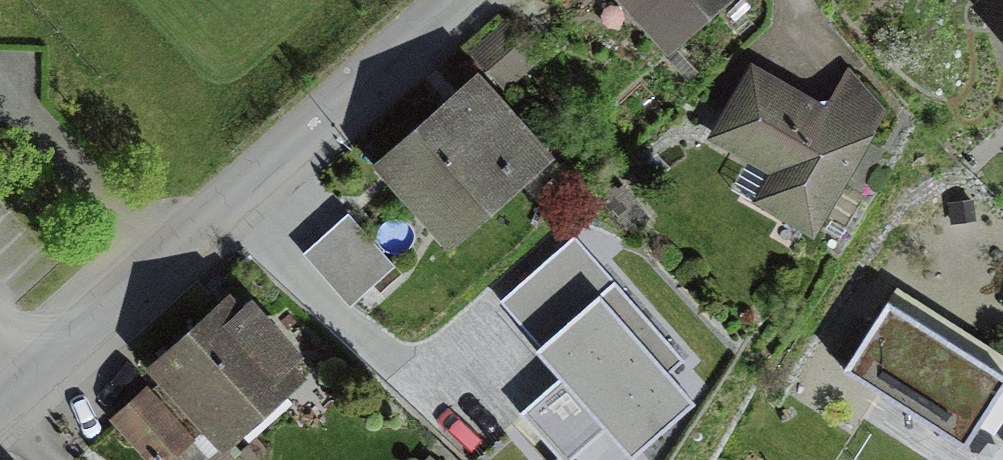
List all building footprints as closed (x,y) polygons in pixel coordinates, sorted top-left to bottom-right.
[(676,71),(752,0),(610,0),(676,71)] [(977,15),(1002,48),(1002,0),(996,0),(977,15)] [(516,35),(481,62),(507,95),(542,68),(516,35)] [(767,221),(822,253),(901,119),(845,85),(825,118),(759,80),(715,154),(783,193),(767,221)] [(486,87),(379,182),(452,263),(559,168),(486,87)] [(305,261),(360,319),(405,276),(351,218),(305,261)] [(571,234),(500,300),(634,444),(693,389),(670,365),(682,353),(571,234)] [(848,370),(965,443),(1002,383),(1002,358),(897,292),(848,370)] [(152,384),(223,459),(234,459),(320,381),(244,299),(152,384)] [(116,432),(145,459),(193,459),(141,407),(116,432)]
